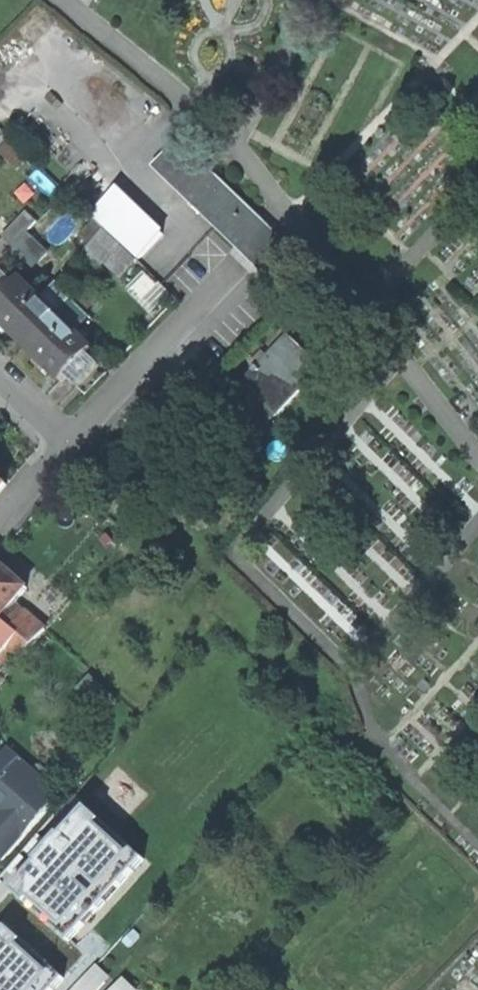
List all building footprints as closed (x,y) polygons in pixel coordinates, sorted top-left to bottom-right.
[(179,142),(154,168),(276,285),(301,260),(179,142)] [(116,190),(91,216),(106,231),(122,246),(138,261),(163,235),(116,190)] [(2,237),(13,248),(29,231),(37,222),(26,212),(2,237)] [(13,248),(7,255),(27,274),(49,250),(29,231),(13,248)] [(122,246),(106,231),(90,247),(106,263),(122,246)] [(138,261),(122,246),(106,263),(123,278),(138,261)] [(147,264),(130,282),(154,305),(171,287),(147,264)] [(0,280),(0,323),(24,348),(69,301),(73,298),(57,283),(41,300),(20,279),(14,285),(4,276),(0,280)] [(69,301),(24,348),(61,382),(66,377),(77,387),(98,365),(87,356),(93,350),(75,334),(87,322),(84,319),(85,315),(69,301)] [(254,373),(244,382),(278,414),(321,369),(288,337),(268,358),(267,356),(252,371),(254,373)] [(0,565),(0,619),(2,620),(28,590),(0,565)] [(18,633),(19,635),(33,647),(46,632),(30,618),(18,633)] [(0,619),(0,634),(11,644),(19,635),(18,633),(2,620),(0,619)] [(19,635),(11,644),(6,650),(12,655),(5,664),(13,671),(33,647),(19,635)] [(2,857),(56,795),(8,753),(0,763),(0,856),(2,857)] [(100,816),(26,899),(84,950),(158,867),(100,816)] [(90,988),(41,944),(0,983),(0,989),(89,989),(90,988)] [(113,989),(135,989),(123,979),(113,989)]
